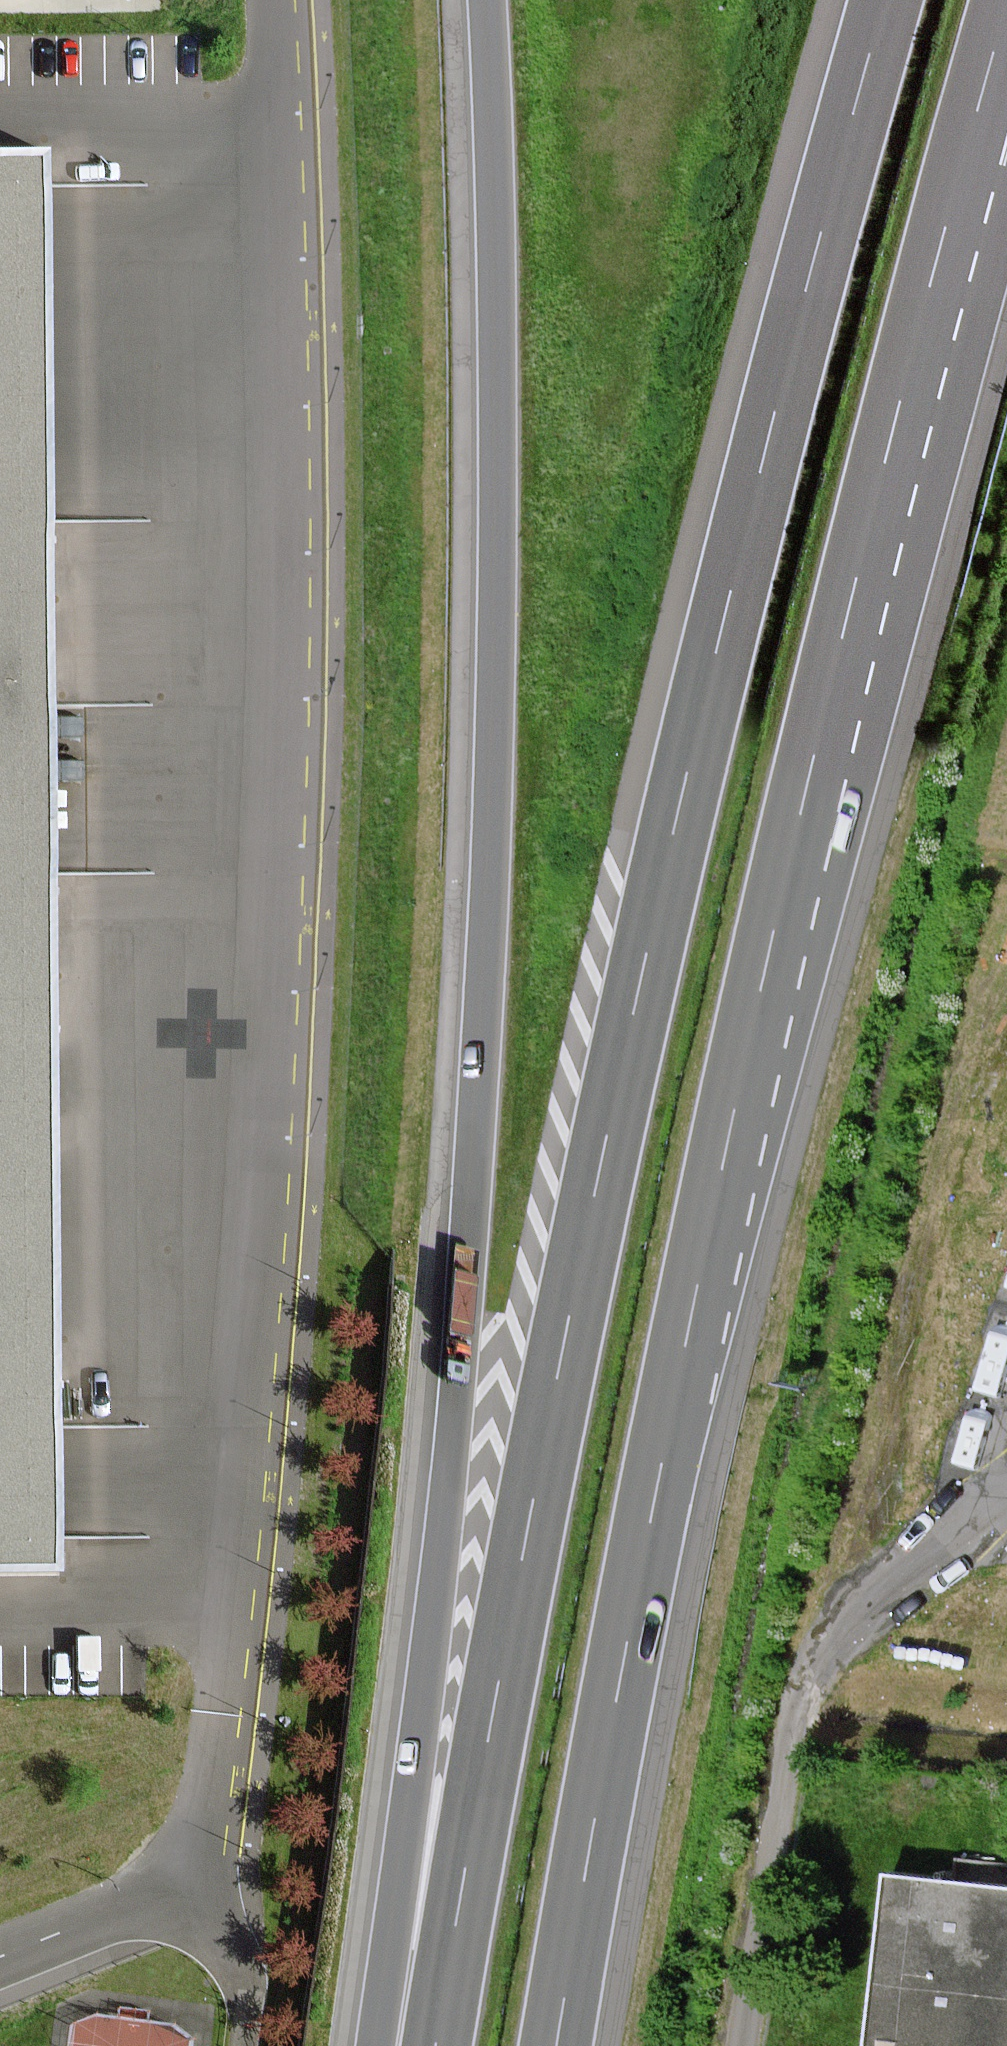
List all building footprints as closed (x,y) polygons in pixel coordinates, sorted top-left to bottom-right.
[(52,1569),(39,155),(0,156),(0,1570),(52,1569)] [(893,1874),(875,2045),(1006,2045),(1006,1886),(893,1874)]
